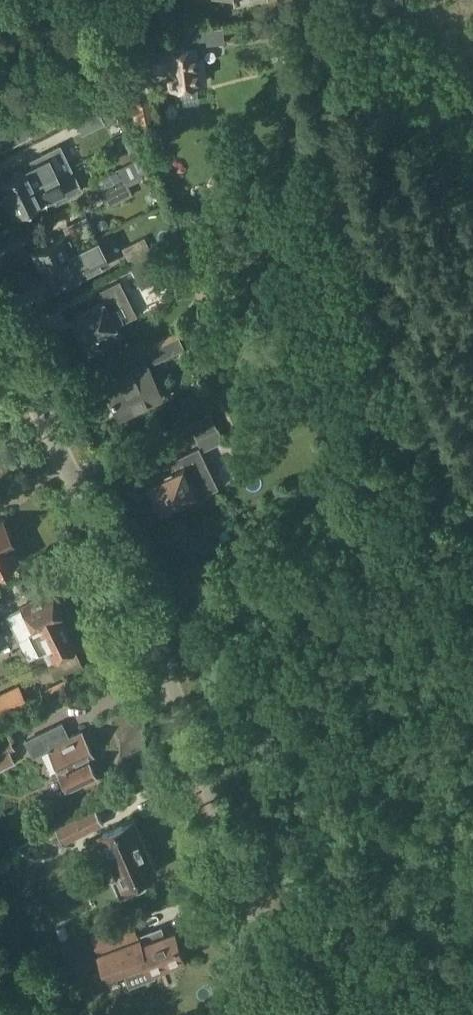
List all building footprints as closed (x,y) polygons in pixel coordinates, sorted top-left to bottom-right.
[(122,27),(124,49),(153,47),(151,25),(122,27)] [(196,58),(194,46),(166,49),(166,51),(151,52),(153,66),(168,65),(170,82),(198,78),(197,65),(203,64),(202,57),(196,58)] [(78,122),(98,112),(92,99),(71,109),(78,122)] [(149,124),(145,100),(131,102),(136,126),(149,124)] [(1,150),(33,135),(19,106),(0,116),(0,148),(1,150)] [(98,112),(78,122),(83,134),(104,123),(98,112)] [(100,193),(148,168),(132,135),(124,140),(134,160),(94,180),(100,193)] [(7,197),(54,175),(49,165),(37,171),(35,165),(0,181),(0,182),(7,197)] [(54,175),(7,197),(16,214),(57,194),(60,200),(81,189),(70,167),(54,175)] [(148,168),(100,193),(107,207),(133,194),(128,185),(143,178),(142,174),(149,170),(148,168)] [(97,239),(97,238),(87,216),(68,224),(71,231),(33,250),(41,266),(97,239)] [(129,261),(150,251),(144,238),(123,249),(129,261)] [(41,266),(48,282),(61,276),(65,283),(108,262),(97,239),(41,266)] [(141,287),(164,276),(153,253),(131,264),(141,287)] [(107,312),(103,303),(72,318),(84,341),(90,353),(107,345),(101,333),(114,327),(114,326),(121,322),(114,308),(107,312)] [(178,335),(148,349),(154,362),(184,348),(178,335)] [(119,417),(162,397),(147,364),(131,371),(133,375),(105,388),(119,417)] [(222,393),(217,382),(203,389),(209,400),(222,393)] [(192,426),(203,449),(221,441),(210,417),(192,426)] [(204,460),(199,449),(182,458),(181,455),(169,461),(174,471),(149,483),(163,512),(199,494),(195,487),(213,478),(209,471),(210,467),(207,462),(204,460)] [(16,561),(9,548),(13,546),(10,539),(11,536),(8,529),(4,528),(1,521),(0,522),(0,568),(16,561)] [(224,541),(233,537),(228,528),(219,532),(224,541)] [(53,660),(74,650),(59,619),(62,617),(50,594),(6,615),(28,660),(49,650),(53,660)] [(48,750),(58,771),(57,772),(66,791),(72,788),(74,789),(81,786),(81,784),(97,776),(88,758),(94,755),(82,731),(68,738),(60,722),(25,740),(33,758),(48,750)] [(0,738),(0,770),(15,763),(9,751),(14,749),(7,735),(0,738)] [(95,808),(56,828),(64,844),(104,825),(95,808)] [(134,820),(103,834),(121,876),(112,880),(121,899),(148,887),(143,876),(156,870),(154,867),(156,866),(151,854),(149,855),(134,820)] [(112,928),(94,934),(109,973),(147,959),(151,969),(171,962),(172,966),(186,961),(175,930),(165,934),(163,929),(139,938),(132,920),(114,926),(112,927),(112,928)] [(66,926),(56,930),(60,939),(70,935),(66,926)] [(42,965),(62,957),(57,942),(36,950),(42,965)]
